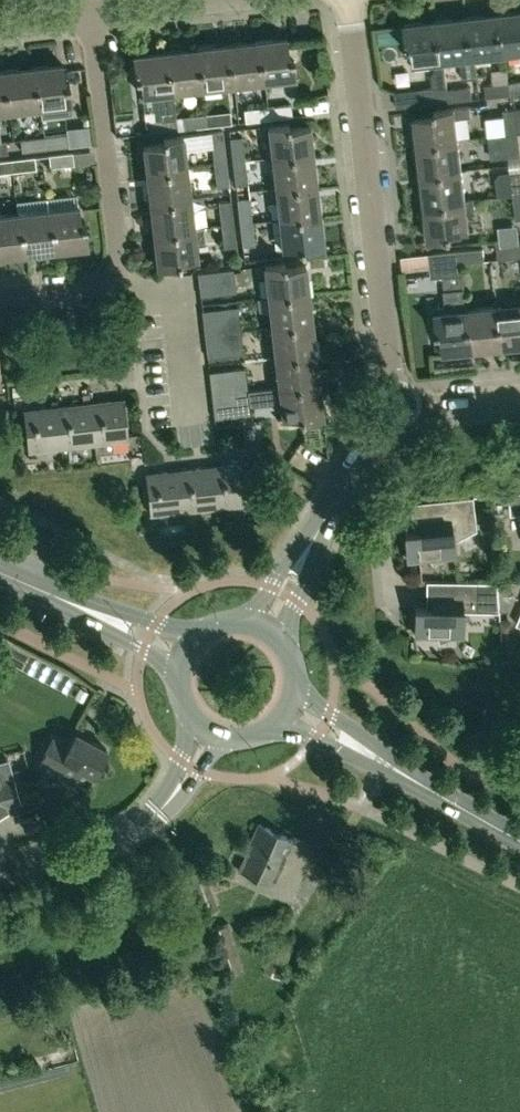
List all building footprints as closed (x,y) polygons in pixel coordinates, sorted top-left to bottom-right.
[(519,50),(519,9),(496,11),(499,32),(503,31),(505,51),(519,50)] [(475,55),(505,51),(503,31),(499,32),(496,11),(466,15),(468,35),(473,35),(475,55)] [(478,75),(475,55),(473,35),(468,35),(466,15),(435,19),(438,39),(442,38),(445,58),(461,57),(463,76),(478,75)] [(442,38),(438,39),(435,19),(405,22),(408,45),(412,45),(414,62),(434,60),(435,69),(432,73),(434,85),(424,86),(426,102),(449,99),(448,87),(445,58),(442,38)] [(263,59),(265,79),(296,75),(294,54),(289,55),(287,35),(256,39),(258,59),(263,59)] [(234,83),(265,79),(263,59),(258,59),(256,39),(224,43),(227,63),(232,62),(234,83)] [(204,86),(234,83),(232,62),(227,63),(224,43),(193,47),(196,67),(201,66),(204,86)] [(172,90),(204,86),(201,66),(196,67),(193,47),(163,51),(165,71),(170,70),(172,90)] [(172,90),(170,70),(165,71),(163,51),(132,54),(134,76),(139,76),(142,94),(157,92),(160,118),(145,120),(146,133),(176,129),(172,90)] [(37,86),(40,105),(41,117),(73,113),(71,101),(72,101),(70,82),(65,83),(62,61),(32,65),(34,86),(37,86)] [(9,108),(40,105),(37,86),(34,86),(32,65),(1,69),(3,90),(7,89),(9,108)] [(9,108),(7,89),(3,90),(1,69),(0,69),(0,109),(9,108)] [(510,94),(519,93),(519,80),(509,81),(510,94)] [(486,96),(510,94),(509,81),(485,84),(486,96)] [(448,87),(449,99),(473,97),(472,84),(448,87)] [(268,106),(269,118),(292,116),(316,114),(314,100),(289,102),(289,104),(268,106)] [(440,140),(459,138),(457,117),(471,116),(470,105),(456,106),(435,108),(436,113),(415,115),(419,147),(440,145),(440,140)] [(245,121),(269,118),(268,106),(243,109),(245,121)] [(506,133),(518,131),(515,107),(504,108),(506,133)] [(207,113),(209,125),(230,122),(229,110),(207,113)] [(184,128),(209,125),(207,113),(182,115),(184,128)] [(293,157),(313,155),(310,123),(290,126),(289,121),(269,124),(273,155),(292,152),(293,157)] [(44,136),(45,148),(90,143),(89,129),(66,131),(66,133),(44,136)] [(222,130),(210,131),(210,132),(212,145),(214,162),(225,161),(222,130)] [(210,131),(183,134),(185,149),(212,145),(210,132),(210,131)] [(506,133),(509,156),(519,155),(519,147),(518,131),(506,133)] [(167,168),(187,165),(185,149),(183,134),(163,137),(163,141),(142,144),(146,175),(167,172),(167,168)] [(21,151),(45,148),(44,136),(19,138),(21,151)] [(232,160),(244,158),(242,136),(229,137),(232,160)] [(442,170),(463,168),(459,138),(440,140),(440,145),(419,147),(423,179),(443,177),(442,170)] [(50,167),(73,165),(71,152),(48,154),(50,167)] [(317,185),(313,155),(293,157),(292,152),(273,155),(277,186),(296,183),(296,188),(317,185)] [(12,159),(13,171),(35,168),(34,156),(12,159)] [(244,158),(232,160),(235,184),(247,183),(244,158)] [(13,171),(12,159),(0,160),(0,172),(13,171)] [(214,162),(217,187),(228,185),(225,161),(214,162)] [(170,199),(191,196),(187,165),(167,168),(167,172),(146,175),(150,206),(171,203),(170,199)] [(467,199),(463,168),(442,170),(443,177),(423,179),(427,209),(447,207),(446,201),(467,199)] [(519,193),(519,170),(511,171),(499,172),(495,177),(498,195),(513,194),(519,193)] [(321,216),(317,185),(296,188),(296,183),(277,186),(280,216),(299,214),(300,219),(321,216)] [(174,229),(194,227),(191,196),(170,199),(171,203),(150,206),(154,236),(175,234),(174,229)] [(239,221),(251,220),(249,197),(236,198),(239,221)] [(447,207),(427,209),(430,239),(453,237),(452,233),(470,231),(468,214),(474,214),(477,208),(475,198),(467,199),(446,201),(447,207)] [(220,224),(232,222),(230,199),(217,200),(220,224)] [(55,228),(57,249),(89,245),(86,223),(82,223),(79,205),(49,209),(51,229),(55,228)] [(26,253),(57,249),(55,228),(51,229),(49,209),(18,213),(21,233),(24,232),(26,253)] [(26,253),(24,232),(21,233),(18,213),(0,215),(0,256),(26,253)] [(324,247),(321,216),(300,219),(299,214),(280,216),(284,248),(300,246),(301,250),(324,247)] [(251,220),(239,221),(242,245),(254,244),(251,220)] [(232,222),(220,224),(223,248),(235,246),(232,222)] [(175,234),(154,236),(158,268),(181,265),(181,260),(198,258),(196,242),(204,241),(202,226),(194,227),(174,229),(175,234)] [(519,257),(519,244),(496,246),(497,259),(519,257)] [(460,250),(462,262),(484,260),(483,247),(460,250)] [(462,262),(460,250),(401,256),(403,270),(430,267),(431,277),(460,274),(459,262),(462,262)] [(290,296),(310,294),(306,263),(286,265),(285,261),(265,263),(269,294),(289,292),(290,296)] [(223,281),(224,293),(236,292),(234,267),(198,271),(200,284),(223,281)] [(201,296),(224,293),(223,281),(200,284),(201,296)] [(435,306),(438,334),(442,333),(444,353),(476,349),(474,328),(468,329),(466,309),(467,309),(464,287),(444,290),(445,305),(435,306)] [(314,324),(310,294),(290,296),(289,292),(269,294),(272,325),(292,323),(293,326),(314,324)] [(519,345),(519,303),(497,305),(499,326),(505,325),(507,346),(519,345)] [(229,330),(241,329),(238,305),(226,306),(227,318),(229,330)] [(476,349),(507,346),(505,325),(499,326),(497,305),(467,309),(466,309),(468,329),(474,328),(476,349)] [(204,321),(227,318),(226,306),(202,309),(204,321)] [(205,333),(229,330),(227,318),(204,321),(205,333)] [(317,355),(314,324),(293,326),(292,323),(272,325),(276,356),(296,354),(296,357),(317,355)] [(229,330),(230,342),(231,354),(243,353),(241,329),(229,330)] [(206,344),(230,342),(229,330),(205,333),(206,344)] [(208,357),(231,354),(230,342),(206,344),(208,357)] [(321,386),(317,355),(296,357),(296,354),(276,356),(279,387),(299,384),(300,388),(321,386)] [(236,392),(248,390),(245,366),(233,368),(234,380),(236,392)] [(211,383),(234,380),(233,368),(209,370),(211,383)] [(212,394),(236,392),(234,380),(211,383),(212,394)] [(324,417),(321,386),(300,388),(299,384),(279,387),(283,417),(300,415),(301,420),(324,417)] [(237,403),(238,415),(250,413),(248,390),(236,392),(237,403)] [(213,405),(237,403),(236,392),(212,394),(213,405)] [(90,403),(95,444),(129,440),(124,400),(90,403)] [(62,447),(95,444),(90,403),(57,407),(62,447)] [(215,417),(238,415),(237,403),(213,405),(215,417)] [(28,451),(62,447),(57,407),(24,411),(28,451)] [(213,466),(218,507),(251,503),(247,462),(213,466)] [(184,510),(218,507),(213,466),(180,470),(184,510)] [(151,514),(184,510),(180,470),(146,473),(151,514)] [(509,492),(511,514),(519,513),(519,491),(509,492)] [(433,563),(449,555),(455,554),(454,552),(459,550),(457,537),(476,529),(473,495),(432,500),(434,520),(419,521),(420,530),(405,532),(408,559),(430,556),(433,563)] [(448,580),(448,598),(432,598),(432,607),(415,607),(415,634),(437,634),(440,641),(456,634),(462,634),(462,610),(500,610),(498,581),(448,580)] [(52,741),(39,767),(73,784),(81,768),(95,775),(109,748),(77,732),(70,745),(67,744),(65,748),(52,741)] [(8,812),(7,806),(20,803),(14,778),(0,781),(0,814),(8,812)] [(274,880),(293,839),(260,823),(241,865),(274,880)] [(203,914),(218,907),(201,866),(187,873),(203,914)] [(224,976),(244,970),(230,925),(209,931),(224,976)]
